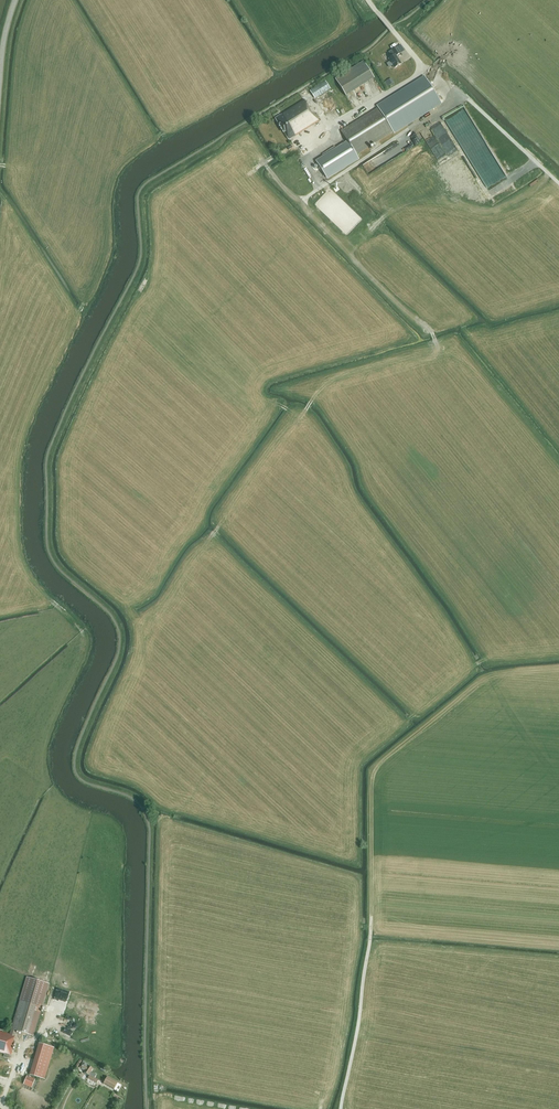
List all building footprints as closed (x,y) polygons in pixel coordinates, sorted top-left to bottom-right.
[(392,57),(389,59),(395,68),(402,64),(397,56),(400,53),(397,47),(389,52),(392,57)] [(335,79),(346,96),(375,78),(364,61),(335,79)] [(378,108),(341,131),(348,142),(316,162),(324,175),(327,178),(359,158),(356,155),(394,131),(394,133),(441,103),(425,77),(378,107),(378,108)] [(310,91),(315,98),(330,89),(325,81),(310,91)] [(309,107),(305,100),(275,118),(289,140),(319,121),(318,119),(319,118),(317,114),(316,115),(310,106),(309,107)] [(27,977),(20,1001),(10,1034),(0,1031),(0,1052),(5,1053),(4,1057),(9,1058),(10,1055),(15,1041),(14,1041),(15,1036),(17,1031),(33,1036),(49,984),(27,977)] [(54,1048),(39,1043),(30,1075),(45,1079),(54,1048)] [(97,1083),(99,1080),(95,1078),(97,1074),(91,1071),(93,1068),(89,1066),(89,1065),(85,1062),(84,1064),(83,1063),(79,1067),(85,1071),(85,1072),(90,1075),(88,1078),(97,1083)] [(32,1088),(36,1079),(27,1075),(24,1084),(32,1088)] [(114,1089),(118,1083),(107,1077),(103,1083),(114,1089)]
